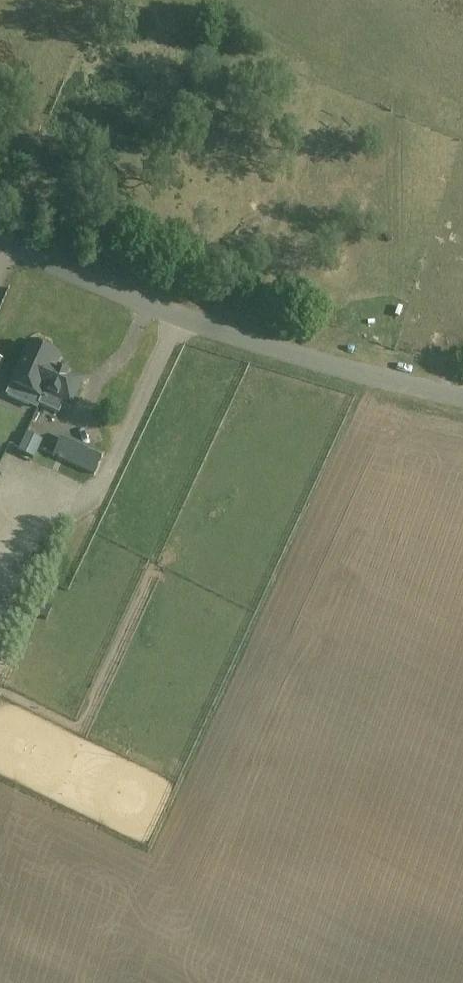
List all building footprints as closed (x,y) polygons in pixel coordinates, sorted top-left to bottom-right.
[(10,385),(41,399),(38,404),(58,413),(62,404),(70,407),(83,379),(55,367),(59,357),(45,351),(46,348),(45,345),(37,341),(34,343),(33,345),(29,344),(10,385)] [(73,442),(65,461),(76,466),(84,447),(73,442)]
